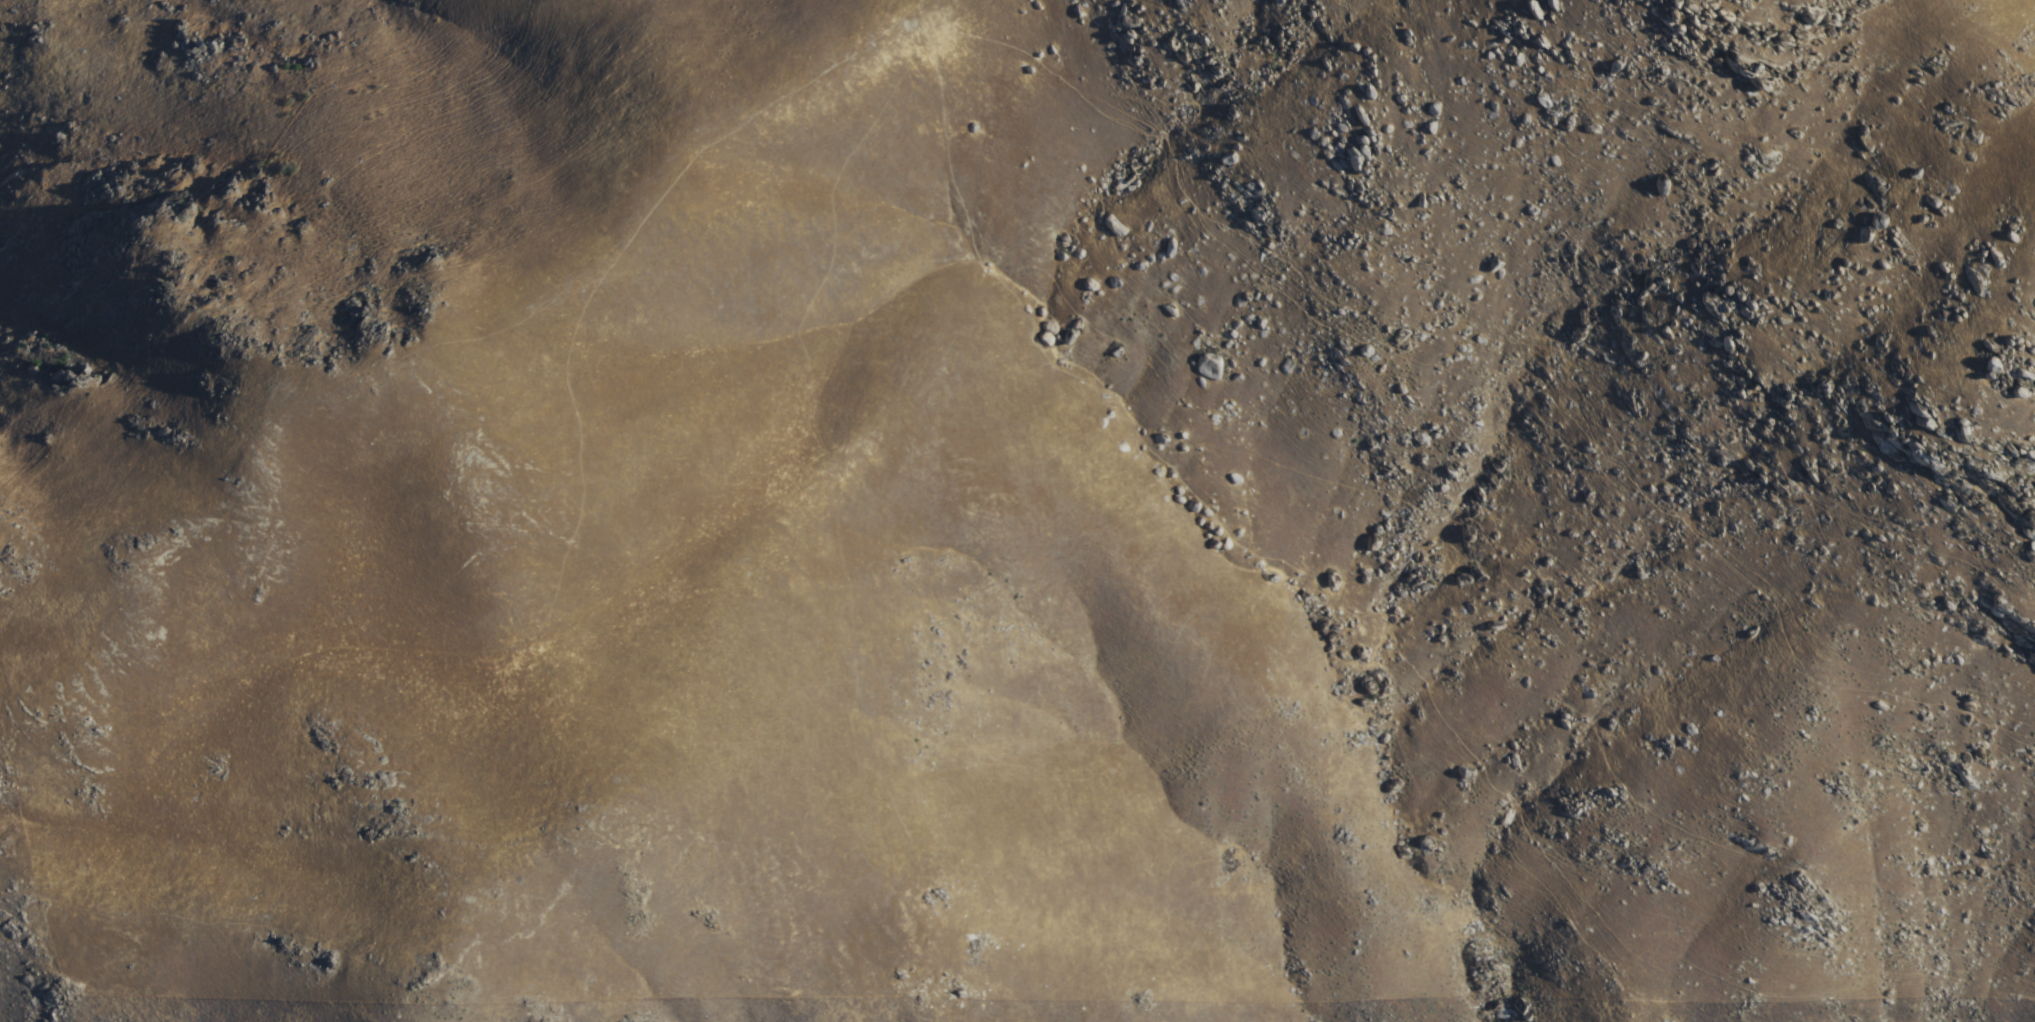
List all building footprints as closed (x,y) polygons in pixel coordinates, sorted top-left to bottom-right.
[(1882,232),(1887,218),(1875,214),(1870,228),(1882,232)]
